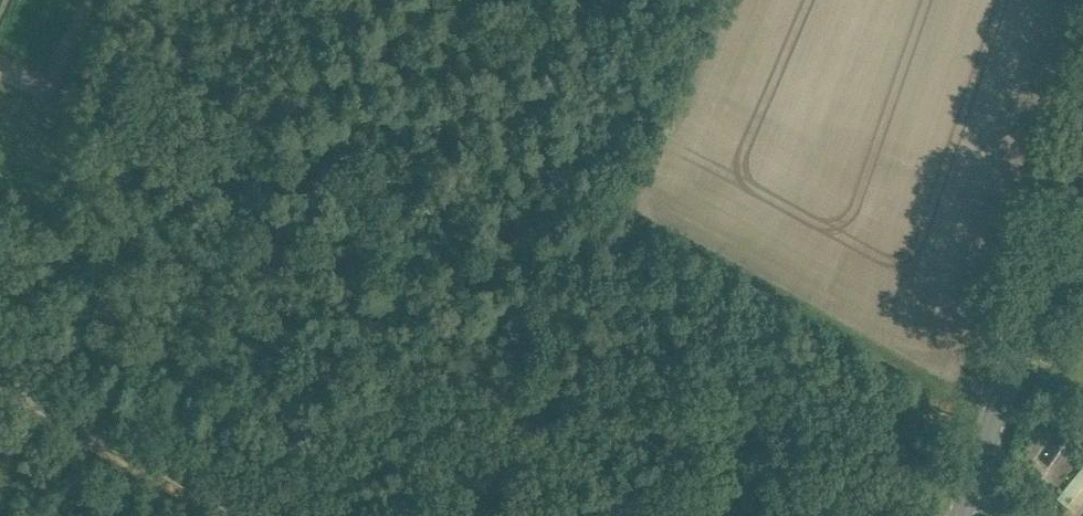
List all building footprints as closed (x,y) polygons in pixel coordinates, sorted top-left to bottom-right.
[(1082,484),(1082,466),(1057,498),(1065,505),(1082,484)]
